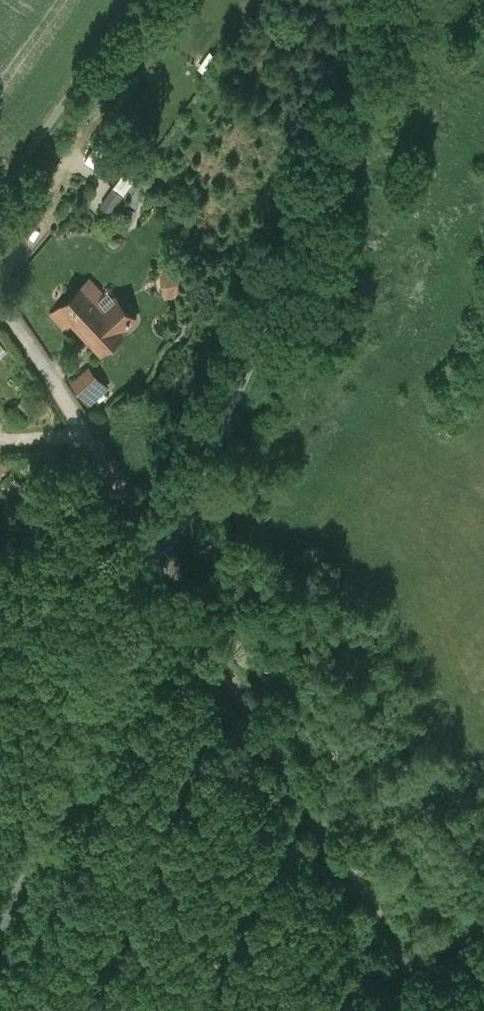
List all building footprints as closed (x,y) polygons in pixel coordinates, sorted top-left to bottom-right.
[(166,294),(187,292),(185,266),(164,268),(166,294)] [(99,299),(73,271),(41,299),(52,311),(60,303),(89,334),(112,314),(111,312),(121,303),(109,290),(99,299)] [(91,367),(74,382),(91,400),(107,385),(91,367)]
